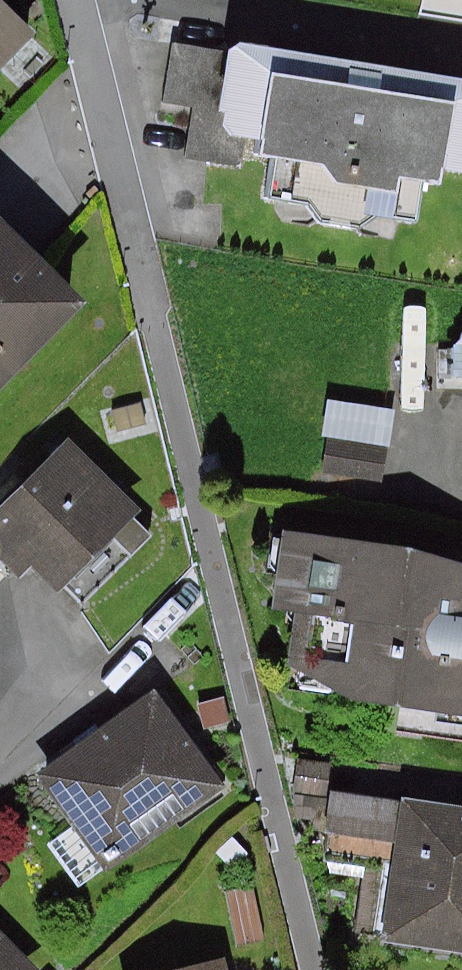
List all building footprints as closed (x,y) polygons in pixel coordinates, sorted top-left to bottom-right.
[(6,0),(0,0),(0,73),(39,33),(6,0)] [(231,54),(174,44),(164,101),(194,106),(185,157),(239,166),(244,136),(263,139),(260,156),(276,158),(269,199),(313,206),(324,222),(362,228),(377,217),(417,223),(424,183),(443,186),(446,170),(461,173),(461,78),(244,42),(232,50),(231,54)] [(0,214),(0,396),(91,303),(0,214)] [(398,410),(329,398),(322,436),(329,437),(323,475),(385,486),(398,410)] [(71,437),(0,508),(0,558),(21,578),(33,566),(59,592),(115,537),(133,555),(153,534),(135,516),(143,508),(71,437)] [(286,532),(275,609),(297,612),(290,667),(354,701),(461,716),(461,564),(416,550),(286,532)] [(226,787),(157,690),(36,775),(73,827),(48,845),(80,890),(226,787)] [(225,697),(198,704),(204,729),(232,722),(225,697)] [(299,760),(295,792),(298,793),(295,816),(315,819),(313,831),(328,833),(324,861),(328,862),(330,874),(363,879),(355,934),(382,938),(381,943),(461,954),(461,807),(334,788),(337,765),(299,760)] [(250,854),(233,837),(216,853),(232,871),(250,854)] [(254,886),(227,891),(232,915),(237,946),(264,941),(254,886)] [(0,929),(0,969),(41,969),(0,929)] [(227,957),(176,969),(230,969),(227,957)]
